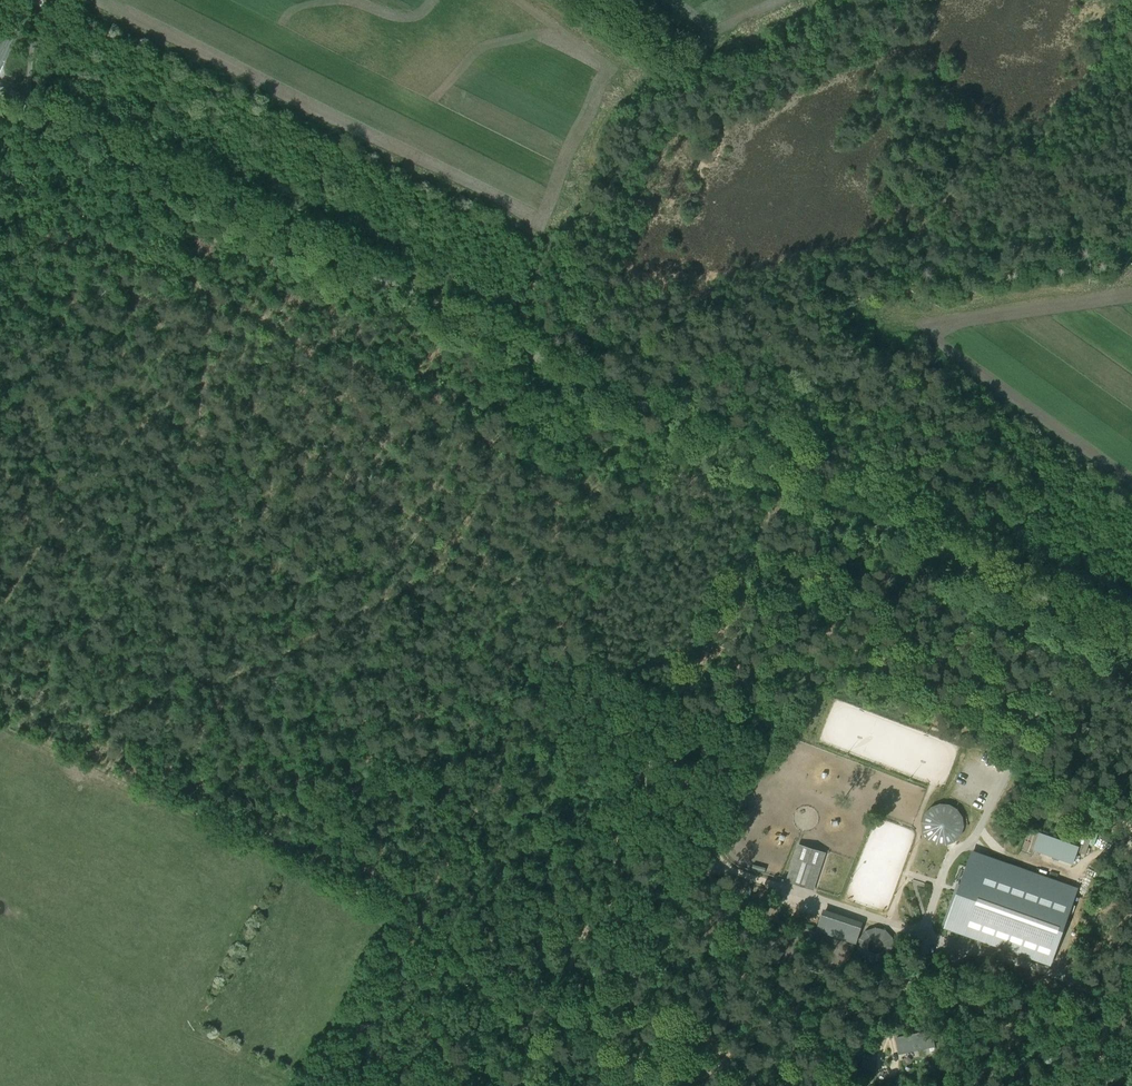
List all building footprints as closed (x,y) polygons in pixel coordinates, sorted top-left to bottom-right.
[(936,847),(968,833),(953,798),(921,812),(936,847)] [(1034,849),(1060,858),(1065,842),(1040,833),(1034,849)] [(800,845),(789,880),(794,881),(800,859),(821,866),(826,853),(800,845)] [(972,851),(947,924),(947,925),(1051,961),(1077,887),(972,851)] [(806,885),(814,888),(818,877),(810,874),(806,885)] [(857,943),(862,926),(822,913),(817,930),(857,943)] [(861,930),(866,955),(877,952),(878,957),(889,955),(883,925),(861,930)] [(894,1037),(898,1052),(925,1044),(921,1030),(894,1037)]
